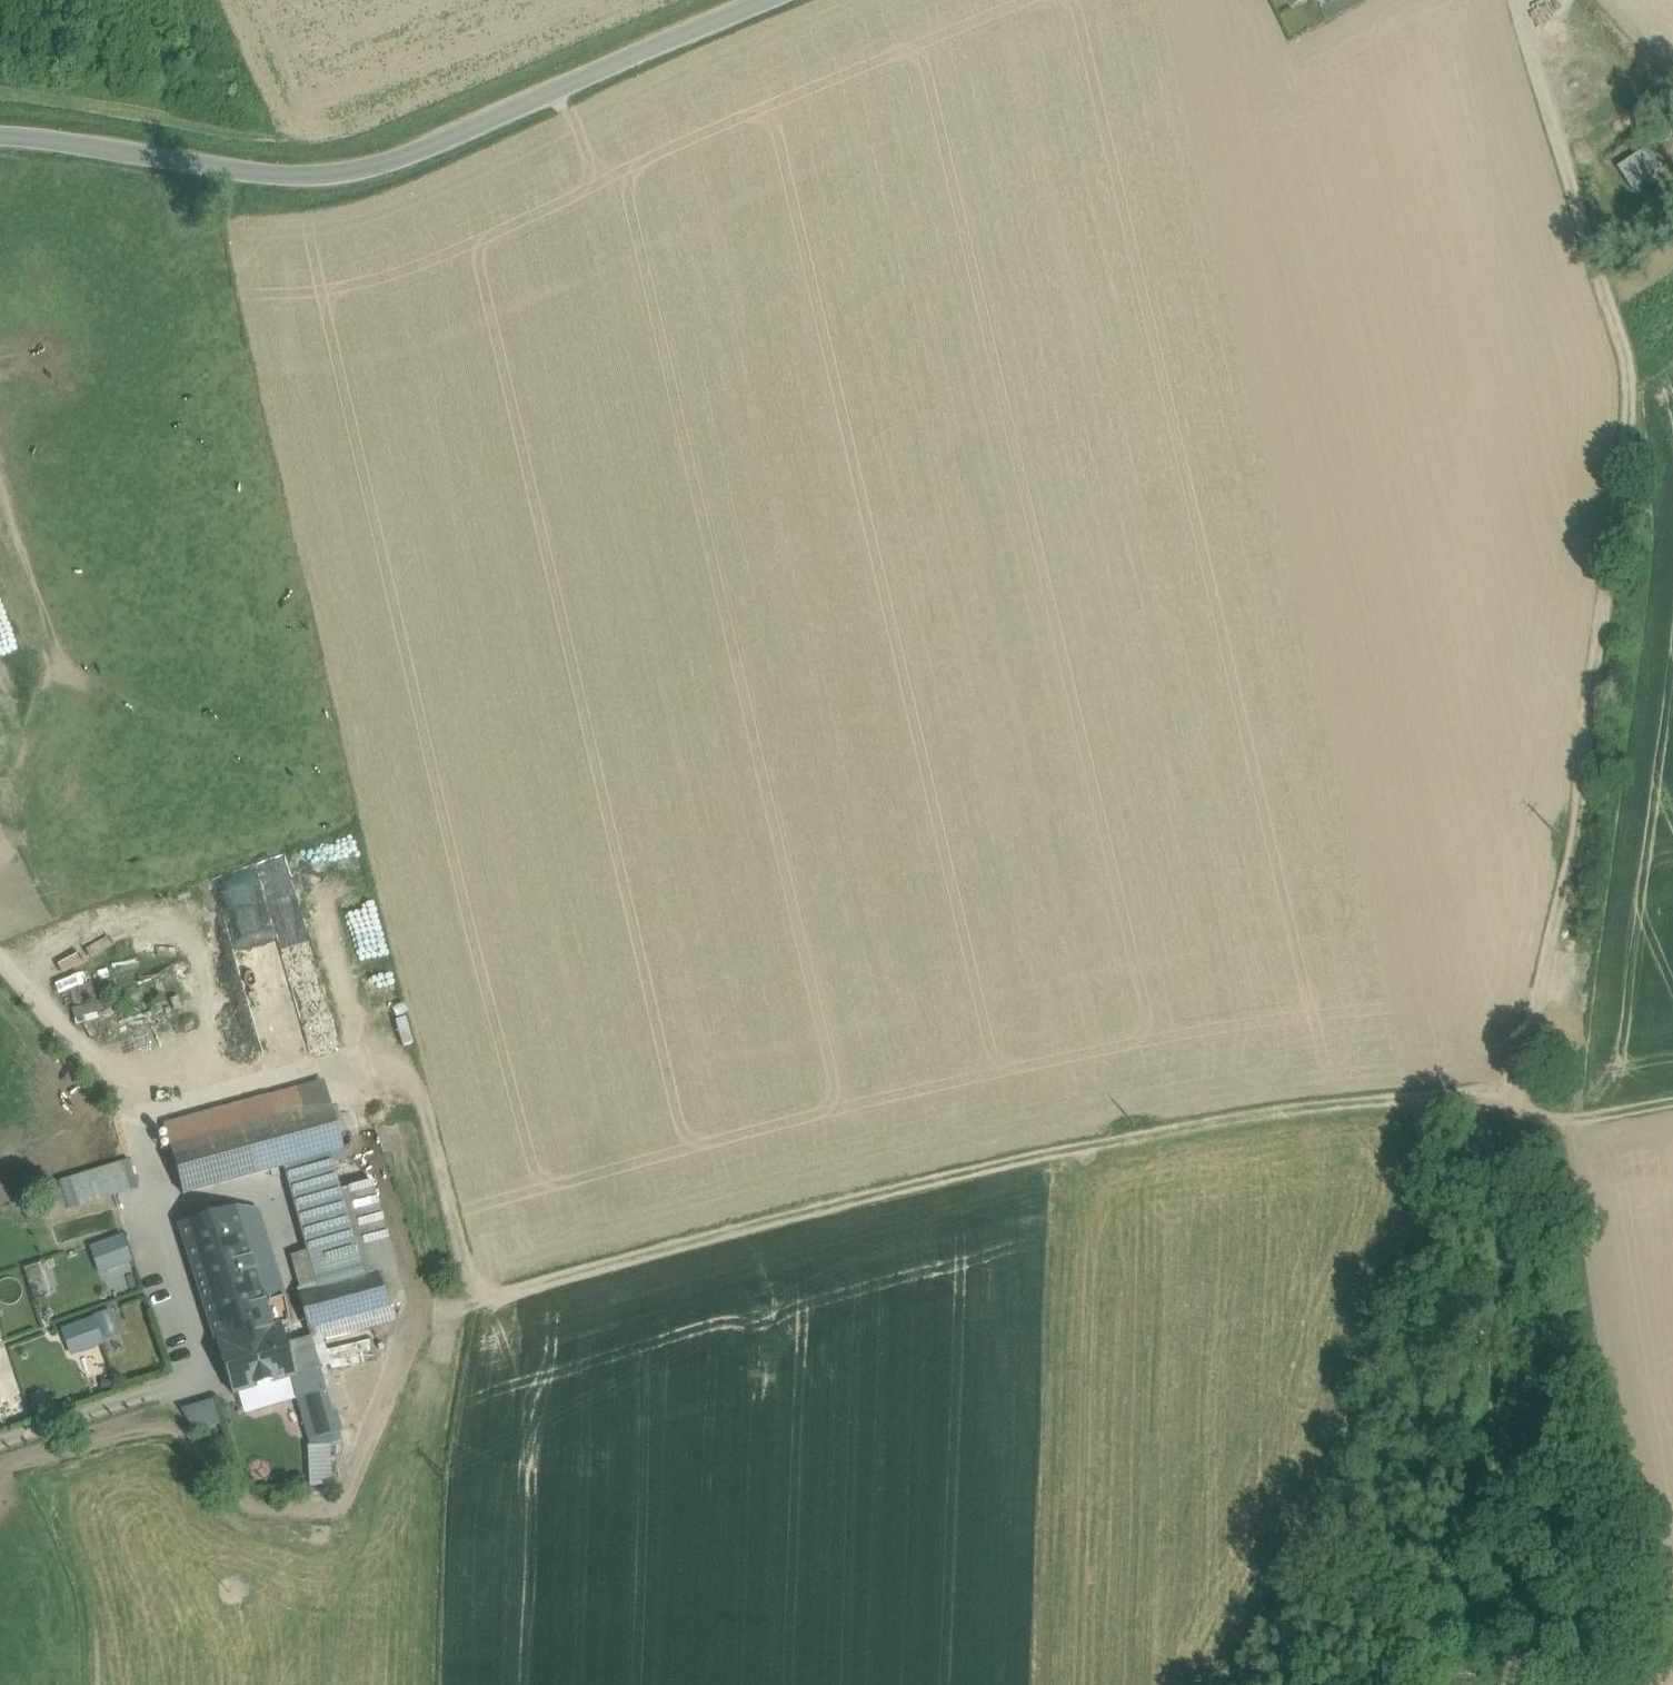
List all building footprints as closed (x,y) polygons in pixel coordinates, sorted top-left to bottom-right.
[(1618,164),(1632,187),(1656,173),(1642,150),(1618,164)] [(76,1023),(108,1010),(103,996),(70,1009),(76,1023)] [(324,1081),(178,1122),(184,1145),(330,1104),(324,1081)] [(372,1182),(339,1191),(331,1162),(346,1158),(330,1104),(184,1145),(170,1149),(183,1195),(291,1165),(315,1250),(291,1257),(302,1296),(299,1297),(307,1329),(405,1303),(372,1182)] [(178,1122),(164,1126),(170,1148),(170,1149),(184,1145),(178,1122)] [(114,1172),(62,1189),(67,1207),(136,1186),(128,1161),(112,1166),(114,1172)] [(234,1210),(182,1226),(210,1318),(262,1302),(263,1303),(284,1296),(257,1212),(234,1210)] [(121,1233),(86,1245),(96,1273),(131,1261),(121,1233)] [(284,1296),(263,1303),(271,1328),(280,1326),(288,1323),(284,1296)] [(262,1302),(210,1318),(218,1344),(271,1328),(263,1303),(262,1302)] [(68,1356),(119,1335),(108,1307),(57,1328),(68,1356)] [(218,1344),(217,1344),(232,1395),(255,1389),(261,1409),(277,1404),(278,1408),(284,1406),(283,1403),(295,1399),(289,1379),(295,1377),(280,1326),(271,1328),(218,1344)] [(295,1377),(289,1379),(295,1399),(300,1398),(306,1421),(329,1414),(316,1371),(295,1377)] [(330,1446),(308,1447),(310,1487),(332,1486),(330,1446)]
